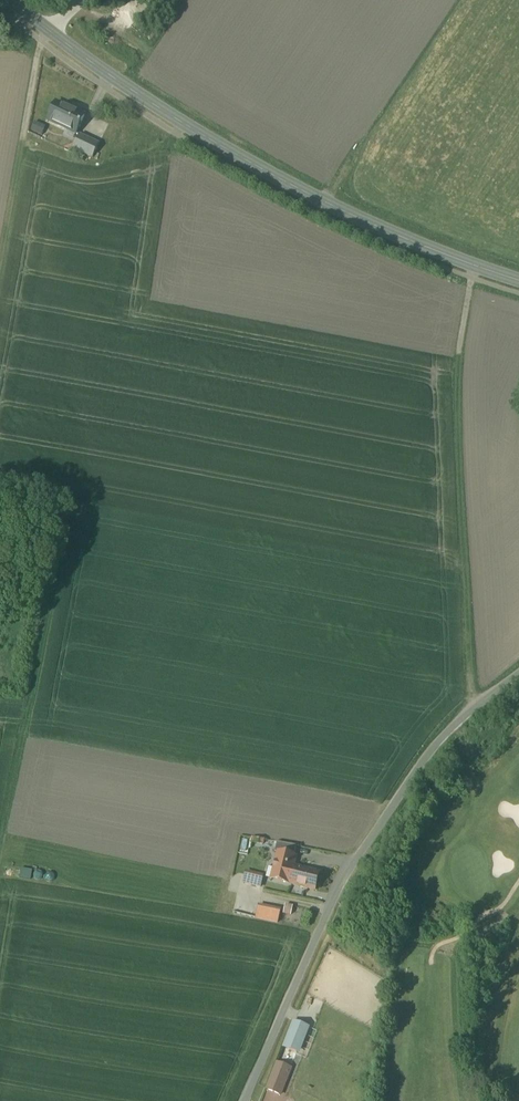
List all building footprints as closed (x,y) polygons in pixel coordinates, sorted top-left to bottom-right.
[(83,115),(56,102),(48,119),(76,133),(81,123),(80,123),(83,115)] [(98,144),(79,135),(73,148),(92,157),(98,144)] [(297,846),(277,843),(275,853),(278,853),(294,857),(297,846)] [(294,857),(278,853),(274,871),(278,872),(276,881),(293,885),(293,886),(315,891),(320,873),(297,868),(294,867),(296,857),(294,857)] [(263,879),(246,875),(244,883),(261,888),(263,879)] [(294,1022),(284,1047),(297,1052),(307,1027),(294,1022)] [(277,1063),(267,1090),(281,1095),(291,1069),(277,1063)]
